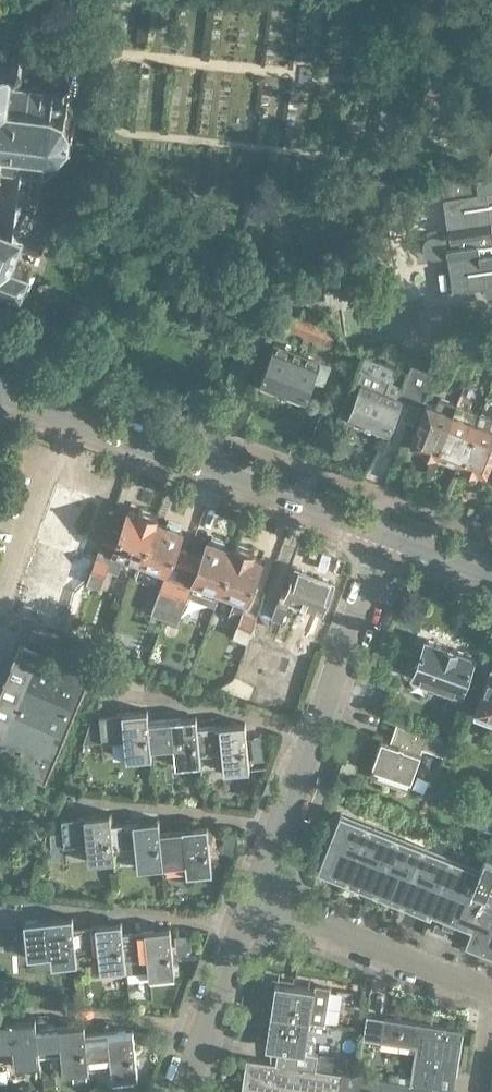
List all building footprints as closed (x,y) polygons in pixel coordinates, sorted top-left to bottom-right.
[(4,285),(22,293),(32,269),(13,262),(21,241),(40,249),(51,223),(36,217),(41,172),(45,172),(45,170),(42,169),(43,168),(57,158),(50,148),(59,146),(61,148),(63,147),(61,145),(67,136),(71,138),(72,135),(69,134),(70,122),(74,121),(73,119),(69,119),(65,109),(66,108),(65,105),(62,108),(54,102),(65,99),(68,99),(67,96),(63,96),(58,86),(62,86),(63,89),(64,87),(63,85),(68,80),(71,82),(73,80),(69,78),(70,72),(74,71),(73,68),(69,69),(67,63),(69,61),(67,60),(64,62),(57,62),(58,58),(55,57),(54,61),(35,59),(35,55),(33,55),(32,59),(22,58),(23,52),(21,49),(13,48),(7,55),(0,54),(0,284),(4,285)] [(311,84),(313,67),(301,65),(299,83),(311,84)] [(478,180),(443,172),(452,235),(441,236),(440,235),(437,234),(429,235),(427,237),(425,240),(425,245),(426,249),(429,253),(434,254),(440,254),(447,253),(452,288),(482,284),(483,293),(491,291),(491,149),(478,180)] [(329,325),(293,311),(286,327),(323,341),(329,325)] [(274,341),(259,380),(304,398),(319,358),(274,341)] [(362,381),(348,416),(387,431),(400,397),(419,405),(432,374),(412,366),(400,396),(384,390),(388,380),(362,369),(358,380),(362,381)] [(410,440),(436,450),(454,403),(438,397),(434,405),(425,401),(410,440)] [(454,403),(436,450),(461,460),(480,413),(471,410),(454,403)] [(461,460),(486,470),(491,456),(491,418),(480,413),(461,460)] [(68,633),(88,579),(95,558),(83,554),(104,498),(56,480),(8,611),(68,633)] [(95,558),(88,579),(102,584),(108,566),(119,570),(126,552),(142,558),(156,517),(158,514),(140,507),(139,511),(129,507),(121,530),(108,525),(98,554),(97,553),(95,558)] [(156,517),(142,558),(169,568),(184,528),(156,517)] [(165,616),(179,621),(189,595),(215,604),(219,594),(236,547),(209,537),(192,584),(179,579),(165,616)] [(236,547),(219,594),(235,600),(231,612),(240,615),(234,633),(248,638),(257,613),(244,608),(263,556),(254,553),(255,549),(238,543),(236,547)] [(296,564),(285,594),(323,608),(334,579),(296,564)] [(152,611),(165,616),(179,579),(165,574),(152,611)] [(262,646),(251,642),(240,671),(262,679),(272,650),(288,606),(278,602),(272,617),(262,646)] [(425,636),(412,672),(461,690),(475,654),(425,636)] [(0,688),(0,778),(7,762),(45,779),(86,683),(90,685),(96,673),(20,640),(0,688)] [(470,728),(478,731),(487,705),(491,707),(491,663),(469,728),(470,728)] [(383,717),(401,723),(408,725),(413,710),(389,701),(383,717)] [(90,721),(84,741),(125,738),(127,757),(153,755),(152,746),(149,719),(148,708),(99,713),(99,720),(90,721)] [(196,714),(149,719),(152,746),(174,744),(176,763),(201,761),(200,752),(198,725),(196,714)] [(245,721),(198,725),(200,752),(223,750),(224,769),(249,767),(245,721)] [(379,768),(376,777),(409,788),(423,745),(446,753),(451,740),(408,725),(401,723),(395,742),(382,737),(372,766),(379,768)] [(255,734),(254,755),(264,756),(265,734),(255,734)] [(443,761),(433,787),(447,792),(456,766),(443,761)] [(463,858),(342,808),(319,863),(336,870),(337,866),(348,870),(345,878),(347,878),(350,871),(360,875),(359,879),(392,892),(393,888),(404,893),(401,900),(403,901),(406,893),(416,898),(415,902),(432,908),(435,901),(449,907),(442,922),(468,933),(473,920),(490,883),(491,878),(491,855),(487,853),(482,865),(463,858)] [(110,811),(61,816),(64,843),(87,841),(89,860),(115,858),(114,849),(111,822),(110,811)] [(481,811),(475,825),(491,831),(491,815),(481,811)] [(159,817),(111,822),(114,849),(136,847),(138,866),(163,864),(163,854),(160,827),(159,817)] [(207,823),(160,827),(163,854),(163,864),(185,862),(186,872),(211,869),(207,823)] [(490,883),(468,933),(466,936),(484,943),(485,940),(491,942),(491,884),(490,883)] [(24,918),(24,921),(28,963),(51,961),(52,963),(77,960),(76,951),(73,925),(72,913),(24,918)] [(121,920),(73,925),(76,951),(98,949),(100,969),(125,966),(124,957),(122,930),(121,920)] [(170,925),(122,930),(124,957),(147,954),(148,974),(175,972),(170,925)] [(190,934),(176,935),(177,949),(191,948),(190,934)] [(275,980),(270,1012),(309,1018),(311,1003),(327,1006),(329,990),(328,990),(328,988),(275,980)] [(309,1018),(270,1012),(265,1043),(278,1045),(276,1060),(316,1067),(318,1052),(314,1051),(316,1039),(314,1036),(306,1035),(309,1018)] [(363,1037),(380,1040),(384,1015),(376,1014),(367,1012),(365,1028),(363,1037)] [(384,1015),(380,1040),(416,1045),(410,1081),(434,1085),(454,1088),(456,1075),(463,1027),(384,1015)] [(0,1025),(0,1053),(17,1052),(18,1071),(44,1068),(40,1032),(39,1022),(0,1025)] [(88,1027),(40,1032),(44,1068),(44,1060),(65,1058),(67,1076),(92,1074),(89,1038),(88,1027)] [(137,1034),(89,1038),(92,1074),(93,1074),(92,1065),(114,1063),(115,1082),(142,1080),(137,1034)] [(246,1056),(240,1091),(294,1091),(295,1087),(327,1091),(339,1091),(342,1071),(316,1067),(276,1060),(246,1056)] [(339,1091),(433,1091),(434,1085),(410,1081),(358,1073),(342,1071),(339,1091)]
